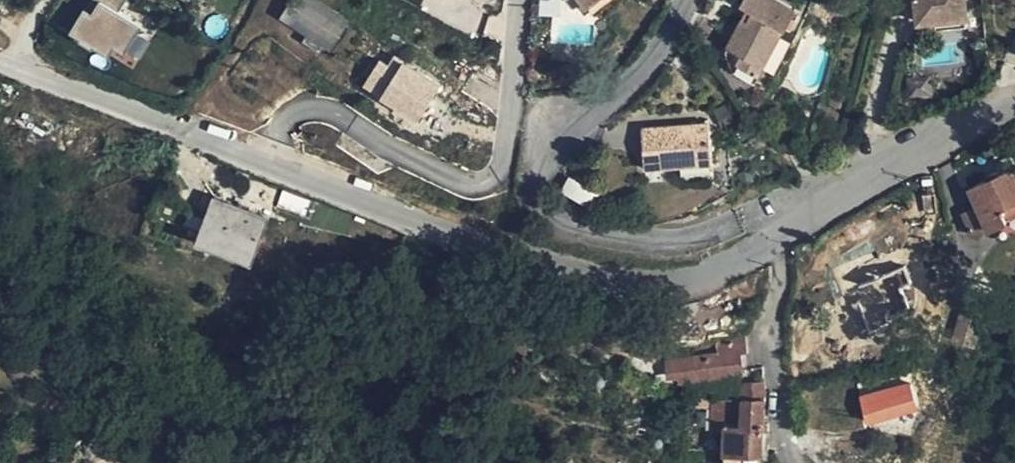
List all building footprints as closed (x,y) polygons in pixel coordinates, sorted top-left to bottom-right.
[(67,38),(134,71),(145,50),(132,44),(141,26),(116,14),(123,0),(94,0),(88,13),(81,9),(67,38)] [(319,0),(291,0),(280,16),(331,50),(351,21),(319,0)] [(745,17),(729,45),(744,53),(739,62),(758,72),(783,25),(786,26),(796,8),(781,0),(744,0),(743,3),(750,7),(755,10),(749,20),(745,17)] [(933,24),(966,21),(963,0),(913,0),(915,26),(933,24)] [(750,7),(745,17),(749,20),(755,10),(750,7)] [(969,37),(966,21),(933,24),(935,40),(969,37)] [(374,69),(366,82),(420,117),(440,85),(394,56),(389,66),(383,74),(374,69)] [(380,61),(374,69),(383,74),(389,66),(380,61)] [(462,94),(446,83),(440,91),(457,102),(462,94)] [(711,163),(708,123),(642,128),(646,168),(711,163)] [(970,185),(978,201),(961,210),(972,233),(992,224),(999,239),(1014,231),(1014,163),(970,185)] [(215,194),(210,208),(199,237),(252,257),(263,229),(268,215),(215,194)] [(874,259),(864,264),(871,279),(880,274),(874,259)] [(846,290),(851,288),(858,285),(863,296),(856,298),(870,329),(894,319),(892,315),(912,307),(902,286),(911,281),(904,264),(880,274),(871,279),(864,264),(839,275),(846,290)] [(851,288),(856,298),(863,296),(858,285),(851,288)] [(971,341),(979,318),(962,311),(961,310),(953,335),(971,341)] [(743,335),(718,341),(718,354),(666,360),(669,374),(679,372),(680,378),(742,371),(740,352),(745,351),(743,335)] [(642,342),(642,343),(635,341),(632,351),(656,358),(659,348),(642,342)] [(869,420),(872,420),(920,404),(911,377),(870,390),(860,393),(869,420)] [(742,381),(743,397),(766,396),(766,393),(763,380),(742,381)] [(711,396),(696,392),(694,404),(709,406),(711,396)] [(764,428),(766,396),(743,397),(742,397),(713,396),(713,427),(725,428),(764,428)] [(764,450),(764,428),(725,428),(725,449),(764,450)] [(764,462),(764,450),(725,449),(725,461),(764,462)]
